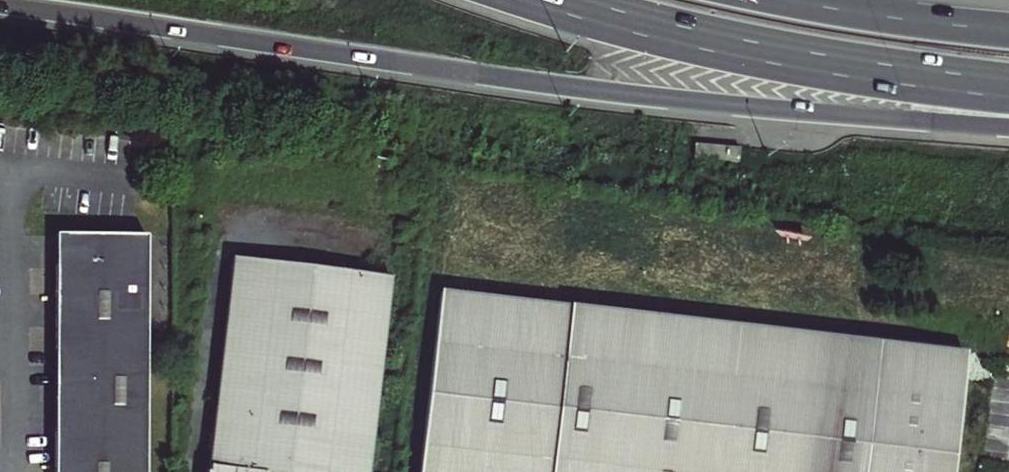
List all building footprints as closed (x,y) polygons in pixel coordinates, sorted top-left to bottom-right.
[(55,471),(146,471),(147,238),(53,239),(55,442),(55,471)] [(388,280),(229,263),(205,471),(206,471),(367,471),(388,280)] [(968,350),(441,290),(420,471),(954,471),(968,350)]
